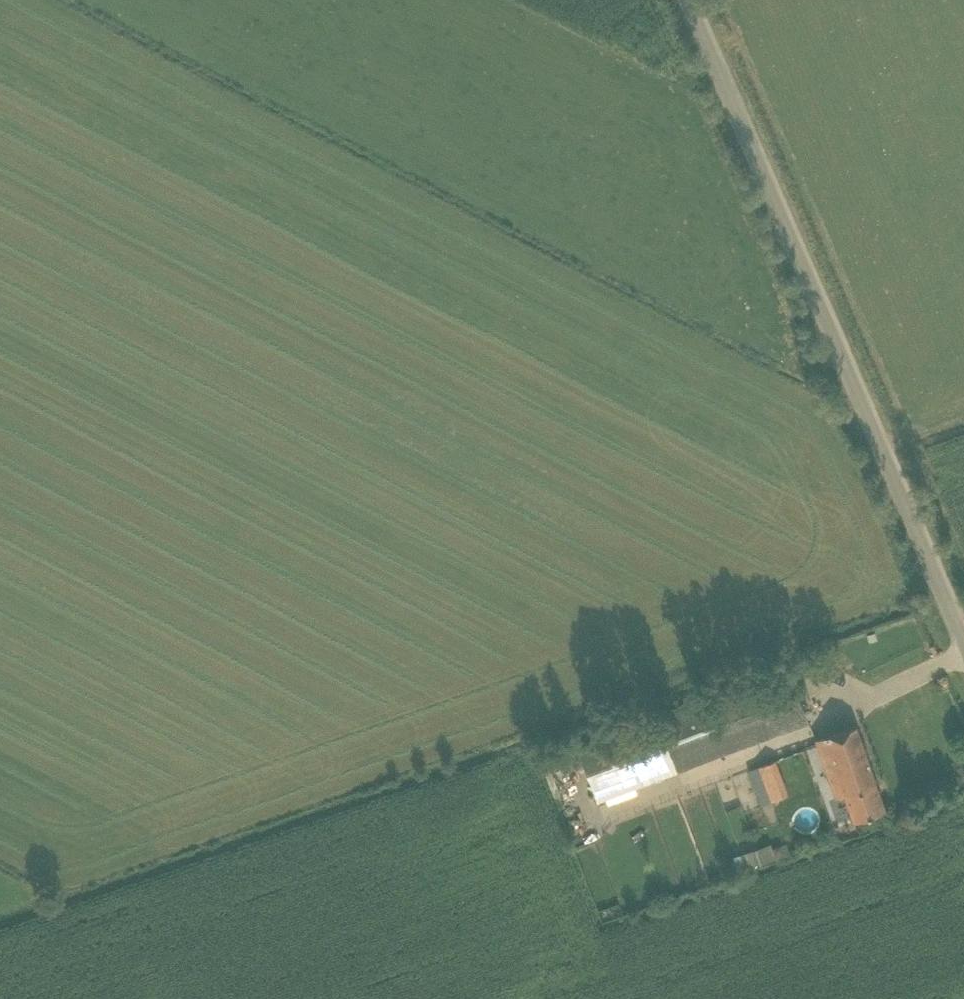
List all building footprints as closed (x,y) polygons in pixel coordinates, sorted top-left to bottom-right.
[(596,801),(807,721),(786,665),(575,745),(596,801)] [(815,740),(829,780),(835,798),(844,795),(853,821),(866,817),(885,810),(856,726),(837,733),(815,740)] [(774,760),(747,770),(760,804),(787,794),(774,760)] [(734,857),(740,872),(776,859),(775,858),(783,855),(780,846),(772,849),(770,844),(734,857)]
